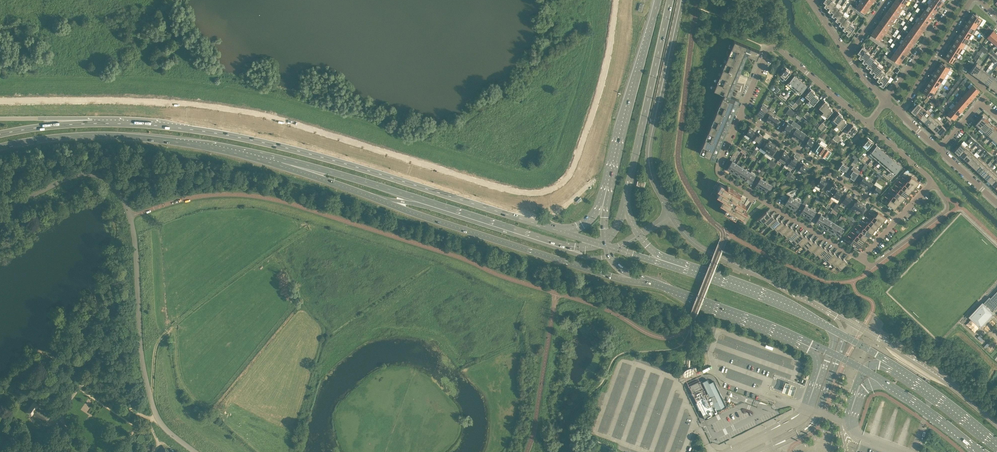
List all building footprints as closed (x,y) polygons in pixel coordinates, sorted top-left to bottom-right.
[(837,4),(833,0),(832,0),(827,7),(826,9),(831,12),(836,5),(837,4)] [(860,2),(869,8),(872,4),(866,0),(862,0),(860,2)] [(894,3),(902,9),(906,4),(899,0),(896,0),(894,3)] [(927,2),(929,4),(937,10),(941,6),(932,0),(928,0),(927,2)] [(860,2),(857,7),(865,13),(869,8),(860,2)] [(894,3),(891,7),(899,13),(902,9),(894,3)] [(934,15),(937,10),(929,4),(926,9),(934,15)] [(830,13),(834,17),(840,9),(841,8),(836,5),(831,12),(830,13)] [(891,7),(888,12),(896,18),(899,13),(891,7)] [(845,13),(840,9),(834,17),(833,18),(838,21),(843,14),(844,14),(845,13)] [(923,13),(931,19),(934,15),(926,9),(923,13)] [(888,12),(884,16),(893,22),(896,18),(888,12)] [(928,24),(931,19),(923,13),(920,18),(928,24)] [(973,13),(970,18),(980,24),(983,20),(978,17),(979,15),(976,13),(975,15),(973,13)] [(837,22),(842,26),(847,19),(848,17),(844,14),(843,14),(838,21),(837,22)] [(884,16),(881,20),(890,27),(893,22),(884,16)] [(920,18),(917,22),(925,28),(928,24),(920,18)] [(980,25),(980,24),(970,18),(967,23),(977,29),(975,28),(978,24),(980,25)] [(842,26),(841,27),(845,30),(846,31),(851,23),(852,22),(847,19),(842,26)] [(881,20),(878,25),(887,31),(890,27),(881,20)] [(913,26),(922,32),(925,28),(917,22),(913,26)] [(856,27),(851,23),(846,31),(845,30),(845,32),(849,35),(851,33),(853,34),(855,31),(853,30),(856,27)] [(964,28),(974,34),(977,29),(967,23),(964,28)] [(878,25),(875,29),(884,35),(887,31),(878,25)] [(919,36),(922,32),(913,26),(910,30),(919,36)] [(973,35),(974,34),(964,28),(961,33),(969,38),(972,34),(973,35)] [(875,29),(872,34),(881,40),(884,35),(875,29)] [(910,30),(907,34),(916,41),(919,36),(910,30)] [(994,30),(987,37),(992,40),(996,34),(996,33),(994,30)] [(958,38),(966,43),(969,38),(961,33),(958,38)] [(904,39),(913,45),(916,41),(907,34),(904,39)] [(963,48),(966,43),(958,38),(954,43),(963,48)] [(910,50),(913,45),(904,39),(901,44),(910,50)] [(714,159),(739,99),(730,95),(739,72),(747,54),(756,58),(759,51),(734,40),(713,89),(723,93),(699,152),(710,157),(714,159)] [(951,48),(960,53),(963,48),(954,43),(951,48)] [(898,48),(906,54),(910,50),(901,44),(898,48)] [(858,50),(855,54),(861,58),(867,51),(868,50),(863,46),(859,51),(858,50)] [(898,48),(895,53),(903,59),(906,54),(898,48)] [(957,58),(960,53),(951,48),(948,53),(957,58)] [(861,58),(860,60),(865,63),(870,56),(871,56),(871,54),(867,51),(861,58)] [(903,59),(895,53),(891,57),(900,63),(903,59)] [(954,63),(957,58),(948,53),(945,57),(954,63)] [(865,63),(864,64),(869,67),(869,68),(874,60),(875,59),(871,56),(870,56),(865,63)] [(869,67),(868,69),(872,72),(878,65),(879,64),(880,62),(875,59),(874,60),(869,68),(869,67)] [(947,66),(948,64),(945,62),(944,64),(942,63),(939,67),(947,73),(950,68),(947,66)] [(971,72),(976,75),(982,66),(977,63),(971,72)] [(872,72),(871,73),(876,77),(881,70),(882,70),(883,68),(878,65),(872,72)] [(876,77),(875,78),(880,81),(885,74),(886,73),(888,69),(884,66),(883,68),(882,70),(881,70),(876,77)] [(982,66),(976,75),(980,78),(986,71),(981,67),(982,66)] [(944,78),(947,73),(939,67),(936,72),(944,78)] [(781,75),(778,78),(783,81),(785,79),(791,72),(786,68),(780,75),(781,75)] [(880,81),(879,83),(884,86),(885,84),(887,85),(889,82),(888,81),(890,78),(890,77),(890,76),(892,74),(887,71),(886,73),(885,74),(880,81)] [(980,78),(985,82),(990,74),(986,71),(980,78)] [(933,77),(941,83),(944,78),(936,72),(933,77)] [(990,74),(985,82),(990,85),(989,86),(995,78),(990,74)] [(787,83),(791,87),(798,79),(796,76),(795,77),(794,76),(794,75),(787,83)] [(938,88),(941,83),(933,77),(929,82),(938,88)] [(799,79),(798,79),(791,87),(796,90),(803,82),(800,80),(799,80),(798,79),(799,79)] [(738,81),(736,90),(743,91),(744,83),(738,81)] [(803,82),(796,90),(800,94),(807,86),(804,83),(803,84),(802,83),(803,82)] [(935,92),(938,88),(929,82),(926,87),(936,93),(935,92)] [(970,88),(977,95),(980,90),(973,84),(970,88)] [(933,98),(936,93),(926,87),(923,92),(933,98)] [(977,95),(970,88),(966,93),(973,99),(977,95)] [(810,89),(805,95),(809,99),(809,100),(814,94),(815,93),(810,89)] [(973,99),(966,93),(962,97),(969,103),(973,99)] [(807,102),(806,103),(811,106),(812,105),(813,105),(819,98),(814,94),(809,100),(809,99),(807,102)] [(969,103),(962,97),(959,101),(966,107),(969,103)] [(828,106),(829,105),(824,101),(819,107),(823,111),(828,106)] [(966,107),(959,101),(955,105),(962,111),(966,107)] [(913,106),(910,109),(915,114),(922,107),(918,103),(915,107),(913,106)] [(952,103),(949,107),(951,109),(958,115),(962,111),(955,105),(952,103)] [(760,108),(756,114),(760,117),(761,114),(764,116),(769,110),(762,105),(760,108)] [(833,110),(828,106),(823,111),(821,114),(822,114),(822,113),(827,117),(833,110)] [(922,107),(915,114),(916,114),(920,117),(926,110),(922,107)] [(926,110),(920,117),(924,121),(930,114),(931,114),(932,113),(934,110),(930,107),(926,110)] [(951,109),(948,113),(955,119),(958,115),(951,109)] [(769,123),(775,114),(769,110),(764,116),(767,118),(766,121),(769,123)] [(832,119),(837,123),(842,118),(843,117),(838,113),(832,119)] [(775,114),(769,123),(773,126),(775,123),(778,126),(781,121),(774,117),(776,114),(775,114)] [(930,114),(924,121),(928,125),(936,116),(934,118),(931,114),(930,114)] [(936,116),(928,125),(932,128),(940,120),(936,116)] [(981,118),(980,117),(977,119),(979,121),(976,124),(980,127),(987,120),(985,118),(985,117),(983,116),(981,118)] [(837,123),(835,126),(836,126),(836,125),(841,129),(847,122),(842,118),(837,123)] [(940,120),(932,128),(936,132),(935,132),(936,133),(942,125),(944,124),(940,120)] [(987,120),(980,127),(985,131),(992,123),(990,122),(987,120)] [(787,122),(781,131),(785,134),(786,132),(789,134),(794,127),(796,124),(793,121),(791,124),(787,122)] [(992,123),(985,131),(989,135),(996,127),(993,125),(994,125),(992,123)] [(794,127),(789,134),(792,136),(791,138),(795,140),(801,131),(798,129),(799,126),(796,124),(794,127)] [(852,125),(847,131),(851,136),(857,129),(852,125)] [(942,125),(936,133),(941,137),(944,134),(943,133),(947,129),(942,125)] [(745,133),(752,138),(755,134),(752,132),(753,129),(750,127),(745,133)] [(989,135),(988,136),(992,140),(996,134),(996,128),(996,127),(989,135)] [(801,131),(795,140),(798,143),(800,140),(803,142),(807,136),(801,131)] [(755,134),(752,138),(759,143),(763,136),(759,133),(758,136),(755,134)] [(807,136),(803,142),(806,145),(804,147),(808,149),(814,140),(807,136)] [(868,138),(862,145),(867,149),(873,142),(868,138)] [(760,147),(766,151),(773,142),(769,140),(767,142),(764,140),(760,147)] [(776,145),(773,142),(766,151),(773,156),(778,149),(775,147),(776,145)] [(814,150),(820,154),(825,147),(818,142),(814,148),(815,149),(814,150)] [(957,146),(954,149),(959,154),(966,147),(962,143),(958,147),(957,146)] [(873,157),(880,149),(878,146),(877,147),(876,146),(877,145),(876,145),(869,153),(873,157)] [(966,147),(959,154),(960,154),(964,157),(971,149),(967,145),(966,147)] [(832,152),(825,147),(820,154),(826,158),(827,157),(828,158),(832,152)] [(880,149),(873,157),(878,161),(885,152),(882,150),(881,150),(880,149),(881,149),(880,149)] [(971,149),(964,157),(968,161),(974,154),(970,151),(972,149),(971,149)] [(778,159),(785,164),(789,157),(787,155),(788,153),(784,150),(778,159)] [(882,164),(889,156),(886,153),(886,154),(884,153),(885,152),(878,161),(882,164)] [(974,154),(968,161),(972,165),(979,156),(978,158),(974,154)] [(886,168),(893,159),(890,157),(889,156),(882,164),(886,168)] [(979,156),(972,165),(976,168),(983,160),(979,156)] [(731,161),(727,169),(732,172),(736,164),(738,160),(734,157),(731,161)] [(793,159),(789,157),(785,164),(792,169),(798,159),(794,157),(793,159)] [(890,171),(897,163),(894,160),(894,161),(893,160),(893,159),(886,168),(890,171)] [(983,160),(976,168),(980,172),(987,164),(983,160)] [(842,162),(837,169),(841,172),(843,169),(846,172),(849,167),(842,162)] [(802,165),(799,163),(796,168),(803,172),(807,166),(804,163),(802,165)] [(897,163),(890,171),(894,175),(901,166),(898,164),(897,163)] [(736,164),(732,172),(736,174),(741,167),(736,164)] [(987,164),(980,172),(984,176),(991,167),(987,164)] [(853,166),(848,173),(851,175),(850,177),(854,180),(860,171),(853,166)] [(741,167),(736,174),(741,177),(746,170),(741,167)] [(991,167),(984,176),(988,179),(995,171),(991,167)] [(746,170),(741,177),(746,180),(750,172),(746,170)] [(750,172),(746,180),(750,183),(755,175),(756,173),(751,171),(750,172)] [(988,179),(992,183),(996,178),(996,173),(995,171),(988,179)] [(859,184),(863,186),(867,180),(861,175),(858,180),(861,182),(859,184)] [(826,178),(822,176),(816,185),(823,189),(827,182),(824,180),(826,178)] [(755,186),(760,189),(765,181),(757,177),(756,178),(759,179),(755,186)] [(906,180),(908,181),(915,186),(916,186),(919,182),(912,177),(910,179),(908,178),(906,180)] [(871,189),(874,184),(867,180),(863,186),(867,189),(868,187),(871,189)] [(765,181),(760,189),(766,192),(769,186),(772,187),(773,186),(765,181)] [(912,190),(915,186),(908,181),(906,183),(904,181),(903,183),(905,185),(911,189),(912,190)] [(719,190),(716,194),(719,196),(722,198),(719,203),(726,207),(723,211),(726,213),(735,218),(738,214),(744,217),(747,212),(746,212),(742,209),(745,205),(745,204),(744,204),(737,200),(740,196),(737,193),(738,192),(727,186),(726,187),(724,186),(720,183),(717,188),(719,190)] [(830,184),(825,191),(832,196),(838,187),(834,184),(833,186),(830,184)] [(874,184),(871,189),(874,191),(873,193),(876,195),(881,189),(874,184)] [(900,188),(902,189),(908,193),(909,194),(911,189),(905,185),(904,187),(901,186),(900,188)] [(832,196),(839,200),(843,193),(840,191),(842,189),(838,187),(832,196)] [(905,197),(908,193),(902,189),(900,191),(898,190),(897,192),(898,193),(904,197),(905,197)] [(848,207),(853,200),(850,198),(851,195),(847,193),(841,202),(848,207)] [(893,195),(895,196),(901,201),(902,201),(904,197),(898,193),(897,195),(894,193),(893,195)] [(786,196),(784,199),(786,201),(785,203),(790,207),(794,199),(787,194),(786,196)] [(898,205),(901,201),(895,196),(893,199),(891,197),(889,199),(891,200),(897,205),(898,205)] [(794,199),(790,207),(795,210),(799,204),(801,205),(802,204),(794,199)] [(853,200),(848,207),(855,211),(861,202),(857,199),(856,202),(853,200)] [(804,207),(800,213),(805,216),(810,208),(805,205),(807,202),(804,200),(802,204),(801,205),(804,207)] [(894,209),(897,205),(891,200),(889,202),(887,201),(886,203),(894,209)] [(859,211),(863,213),(867,209),(863,207),(865,204),(861,202),(855,211),(857,213),(859,211)] [(810,208),(805,216),(811,219),(814,213),(817,214),(818,213),(810,208)] [(770,215),(768,213),(766,211),(757,220),(759,218),(763,222),(770,215)] [(874,216),(882,221),(882,222),(886,217),(877,212),(876,214),(873,213),(872,215),(874,216)] [(771,214),(770,215),(763,222),(762,223),(764,221),(768,225),(775,218),(773,216),(771,214)] [(815,222),(820,225),(825,217),(820,214),(815,222)] [(879,225),(882,221),(874,216),(872,218),(870,217),(869,219),(870,220),(878,225),(879,225)] [(776,217),(775,218),(768,225),(767,226),(769,224),(773,228),(779,221),(778,219),(776,217)] [(820,225),(825,228),(829,220),(825,217),(820,225)] [(781,220),(779,221),(773,228),(771,229),(772,229),(774,227),(777,231),(784,224),(782,222),(781,220)] [(829,220),(825,228),(829,230),(834,223),(829,220)] [(878,225),(870,220),(869,222),(867,220),(865,222),(867,223),(875,229),(878,225)] [(784,224),(777,231),(776,232),(779,230),(782,234),(789,227),(787,225),(785,223),(784,224)] [(839,226),(834,223),(829,230),(834,233),(839,226)] [(872,233),(875,229),(867,223),(865,226),(863,224),(862,226),(863,227),(871,233),(872,233)] [(790,226),(789,227),(782,234),(781,235),(783,233),(787,237),(794,230),(792,228),(790,226)] [(839,226),(834,233),(839,236),(843,228),(839,226)] [(871,233),(863,227),(862,229),(860,228),(858,230),(860,231),(868,236),(868,237),(871,233)] [(794,230),(787,237),(786,238),(788,236),(792,239),(799,233),(797,231),(795,229),(794,230)] [(865,241),(868,236),(860,231),(858,233),(856,232),(855,234),(856,235),(864,240),(865,241)] [(800,232),(799,233),(792,239),(791,240),(791,241),(793,239),(797,242),(804,236),(802,233),(800,232)] [(804,236),(797,242),(796,243),(796,244),(798,241),(801,245),(808,238),(806,236),(805,235),(804,236)] [(864,240),(856,235),(855,237),(853,236),(851,238),(853,239),(861,244),(864,240)] [(808,238),(801,245),(800,246),(801,246),(803,244),(806,248),(813,241),(811,239),(809,237),(808,238)] [(858,248),(861,244),(853,239),(851,241),(849,239),(848,241),(858,248)] [(814,240),(813,241),(806,248),(805,249),(808,247),(811,251),(818,244),(816,242),(814,240)] [(819,243),(818,244),(811,251),(810,252),(812,250),(816,254),(823,247),(821,245),(819,243)] [(823,247),(816,254),(815,255),(817,253),(821,257),(828,250),(826,248),(824,246),(823,247)] [(829,249),(828,250),(821,257),(820,258),(822,256),(826,260),(832,253),(830,251),(829,249)] [(832,253),(826,260),(824,261),(825,261),(827,259),(830,262),(837,256),(835,254),(834,252),(832,253)] [(837,256),(830,262),(829,263),(830,264),(832,262),(835,265),(842,259),(840,257),(838,255),(837,256)] [(843,258),(842,259),(835,265),(834,266),(834,267),(837,264),(840,268),(839,270),(848,261),(847,262),(845,260),(843,258)] [(981,326),(993,314),(992,312),(996,307),(996,291),(991,298),(989,297),(971,316),(981,326)] [(684,370),(683,371),(682,372),(682,373),(682,374),(683,375),(684,376),(685,376),(686,376),(688,376),(689,375),(690,375),(691,374),(692,373),(693,373),(694,372),(695,371),(695,370),(695,369),(694,368),(693,367),(692,367),(691,367),(690,367),(688,368),(686,369),(684,370)] [(698,381),(690,385),(691,387),(690,387),(692,392),(691,393),(692,395),(693,394),(696,401),(697,403),(696,403),(699,410),(700,409),(702,413),(705,419),(715,414),(714,412),(717,411),(726,407),(722,399),(714,381),(709,383),(708,380),(703,382),(706,389),(705,390),(706,394),(703,387),(702,388),(699,383),(698,381)] [(783,389),(782,392),(793,396),(794,393),(796,389),(796,386),(785,382),(784,385),(783,389)] [(33,401),(26,411),(31,415),(32,414),(45,423),(51,414),(38,405),(38,404),(33,401)]
